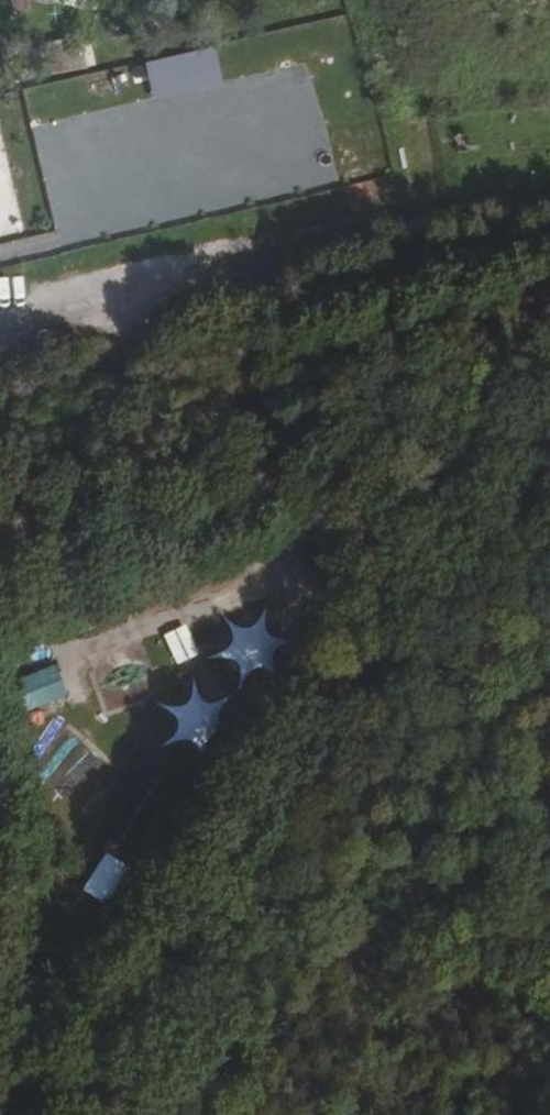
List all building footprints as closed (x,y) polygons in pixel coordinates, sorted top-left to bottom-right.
[(237,11),(273,0),(233,0),(237,11)] [(352,216),(385,208),(363,123),(330,132),(352,216)] [(228,724),(226,691),(275,661),(273,631),(264,615),(250,623),(230,625),(231,643),(193,666),(195,690),(175,702),(159,703),(162,752),(207,749),(207,737),(228,724)] [(173,638),(182,662),(196,656),(187,632),(173,638)] [(55,665),(11,683),(23,714),(68,696),(55,665)] [(112,848),(143,837),(132,808),(101,819),(112,848)]
